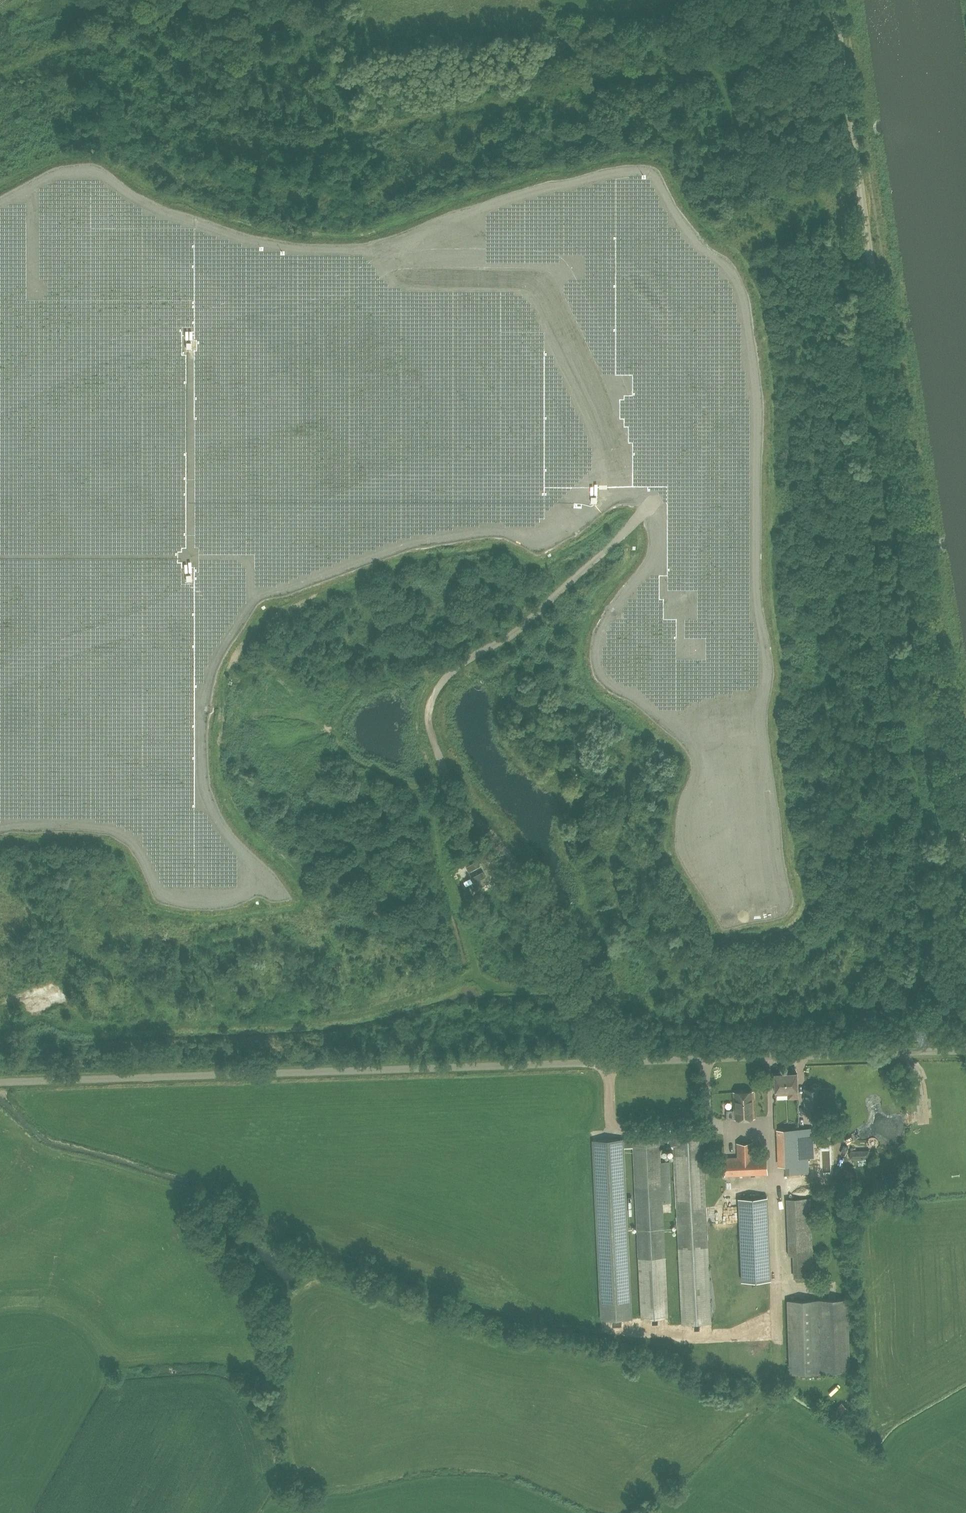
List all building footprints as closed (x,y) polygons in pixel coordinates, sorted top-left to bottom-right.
[(469,871),(480,865),(477,860),(467,866),(469,871)] [(483,871),(472,876),(474,881),(486,876),(483,871)] [(476,896),(486,891),(493,887),(490,882),(474,892),(476,896)] [(789,1098),(798,1098),(797,1072),(775,1073),(776,1091),(788,1090),(789,1098)] [(828,1088),(821,1088),(820,1085),(819,1085),(819,1083),(812,1084),(812,1085),(811,1085),(811,1088),(805,1088),(806,1112),(814,1112),(814,1106),(821,1105),(821,1098),(829,1098),(831,1097),(832,1096),(833,1093),(833,1092),(832,1089),(831,1089),(828,1088)] [(735,1118),(755,1117),(754,1091),(734,1092),(735,1118)] [(814,1127),(801,1128),(801,1140),(800,1140),(801,1172),(810,1172),(808,1146),(814,1146),(814,1127)] [(801,1128),(778,1129),(779,1165),(786,1165),(786,1173),(801,1172),(800,1140),(801,1140),(801,1128)] [(703,1135),(673,1136),(674,1145),(676,1188),(705,1187),(703,1135)] [(673,1136),(660,1137),(660,1145),(674,1145),(673,1136)] [(633,1138),(634,1147),(636,1188),(662,1187),(660,1145),(660,1137),(633,1138)] [(628,1174),(627,1138),(613,1138),(614,1174),(628,1174)] [(870,1150),(849,1150),(850,1159),(870,1158),(870,1150)] [(726,1174),(767,1172),(767,1156),(726,1158),(726,1174)] [(671,1162),(661,1163),(662,1187),(663,1203),(673,1202),(671,1162)] [(662,1187),(636,1188),(639,1259),(665,1258),(663,1203),(662,1187)] [(705,1187),(676,1189),(678,1225),(707,1223),(705,1187)] [(770,1278),(768,1196),(740,1197),(742,1279),(770,1278)] [(811,1197),(786,1198),(784,1198),(787,1255),(793,1255),(794,1277),(814,1276),(811,1197)] [(738,1209),(730,1209),(730,1221),(738,1221),(738,1209)] [(678,1225),(679,1257),(708,1256),(707,1224),(678,1225)] [(709,1256),(679,1257),(682,1324),(712,1323),(709,1256)] [(665,1258),(639,1259),(642,1318),(668,1317),(665,1258)] [(848,1298),(819,1300),(822,1372),(851,1371),(848,1298)] [(819,1300),(789,1301),(792,1373),(822,1372),(819,1300)] [(850,1410),(841,1402),(832,1412),(841,1419),(850,1410)]
